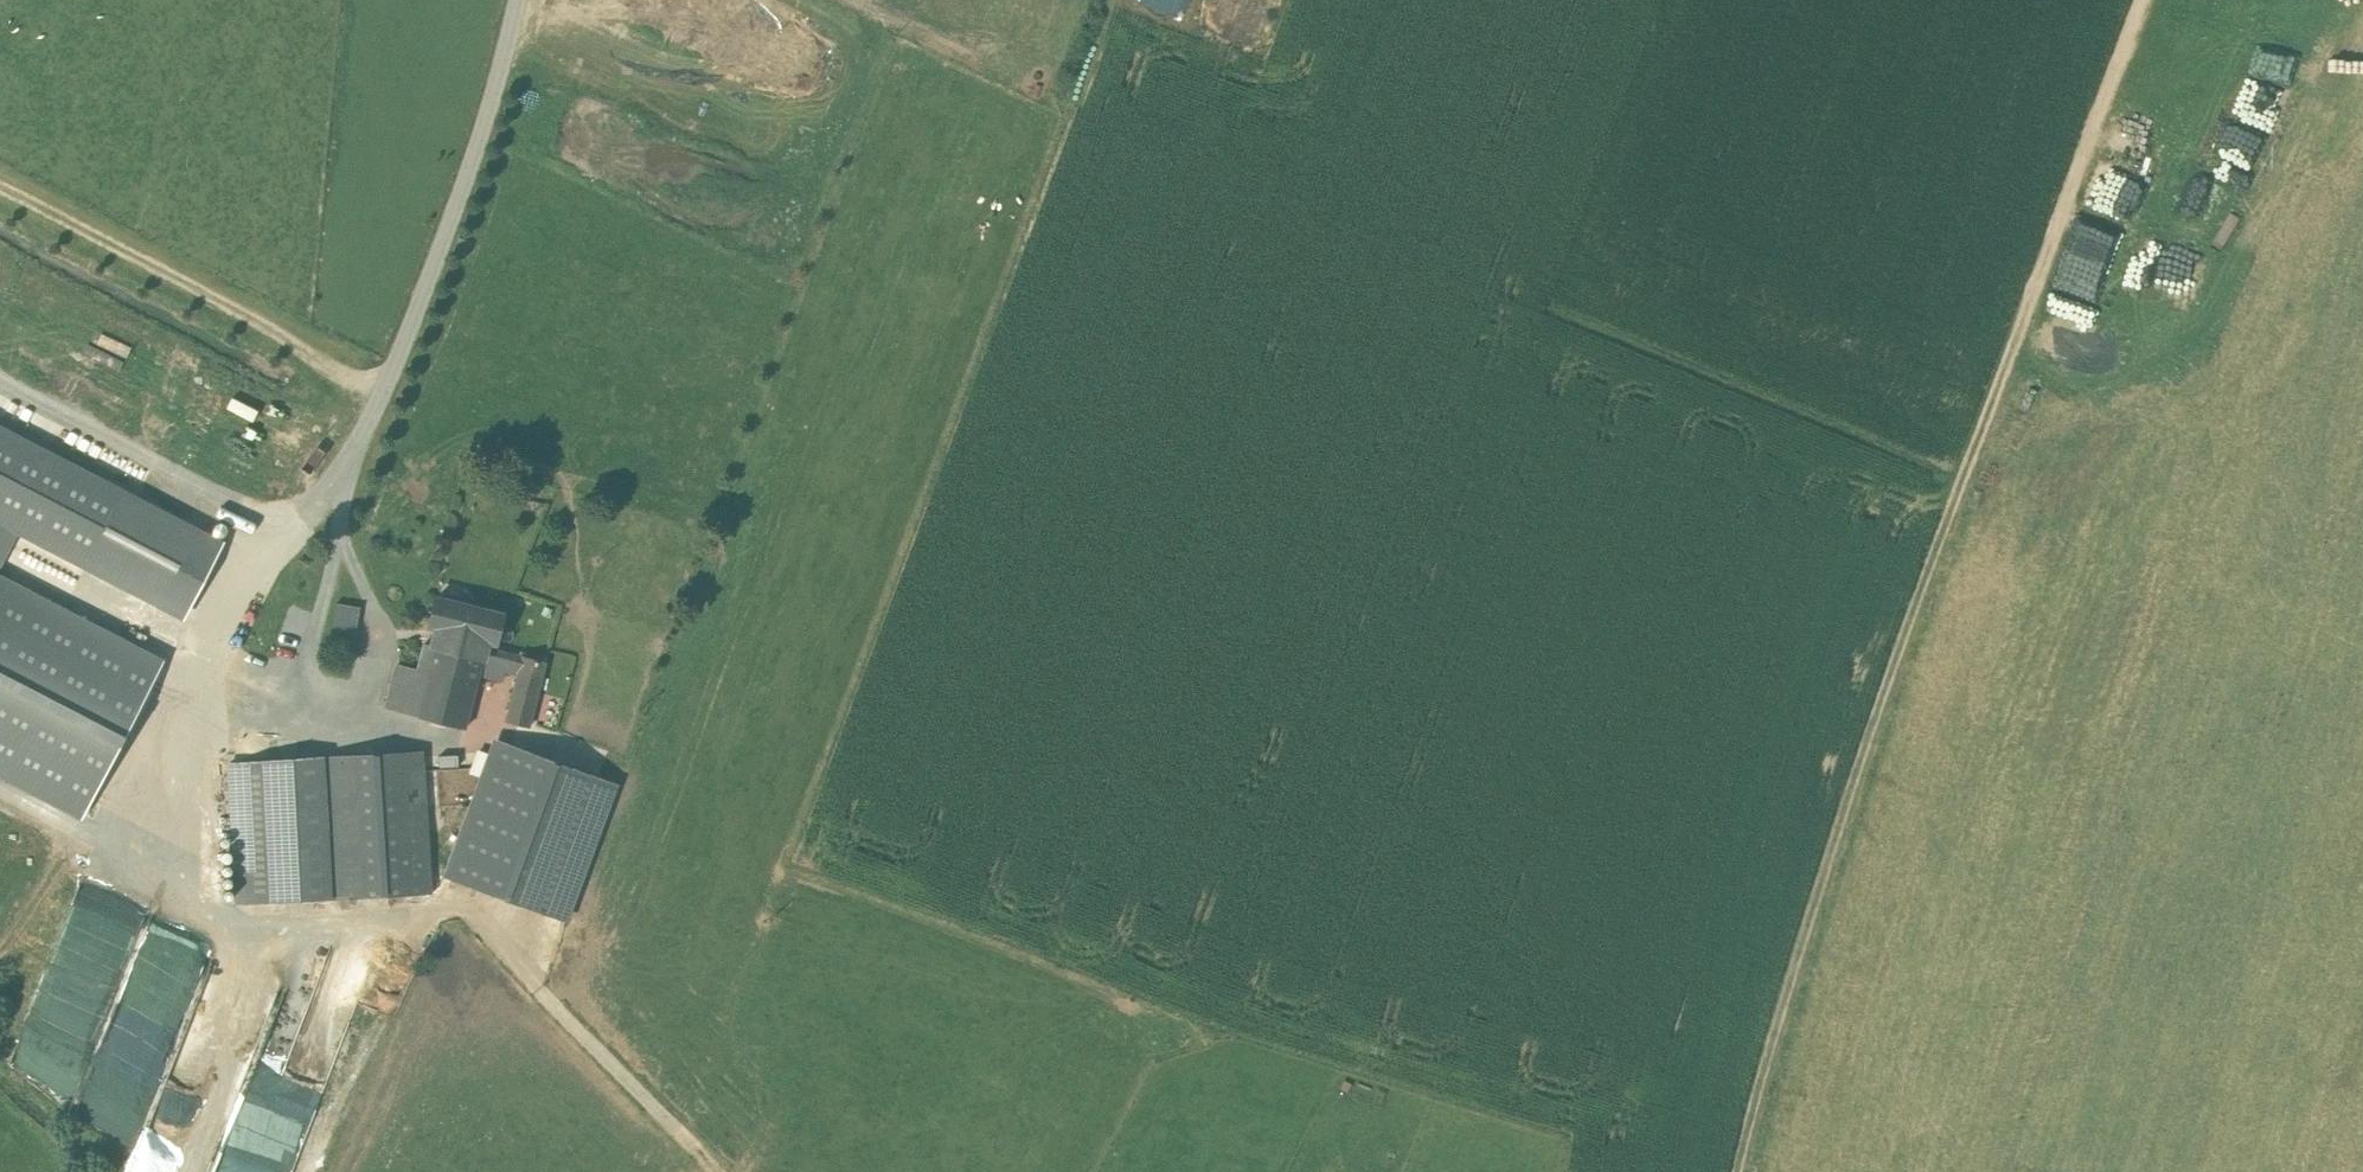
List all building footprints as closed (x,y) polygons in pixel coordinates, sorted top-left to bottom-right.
[(0,431),(0,518),(14,526),(23,530),(60,549),(184,614),(220,545),(0,431)] [(14,526),(0,518),(0,553),(14,526)] [(82,811),(158,664),(0,582),(0,769),(82,811)] [(503,614),(435,597),(428,625),(436,627),(431,645),(430,646),(483,659),(484,660),(487,647),(488,640),(496,642),(503,614)] [(360,607),(336,602),(330,641),(354,645),(360,607)] [(483,659),(430,646),(431,645),(424,643),(417,669),(397,664),(386,707),(465,726),(479,674),(483,659)] [(522,656),(487,647),(484,660),(483,659),(479,674),(501,680),(504,670),(518,674),(522,656)] [(545,662),(522,656),(518,674),(505,720),(529,727),(545,662)] [(521,749),(497,740),(487,766),(473,805),(447,876),(564,919),(614,783),(521,749)] [(422,749),(328,755),(336,898),(431,893),(425,808),(425,798),(424,770),(422,749)] [(320,755),(229,762),(237,904),(328,899),(325,829),(324,829),(320,755)] [(487,766),(424,770),(425,798),(425,808),(473,805),(487,766)] [(104,984),(117,988),(143,905),(79,885),(59,948),(92,958),(84,986),(101,992),(104,984)]
